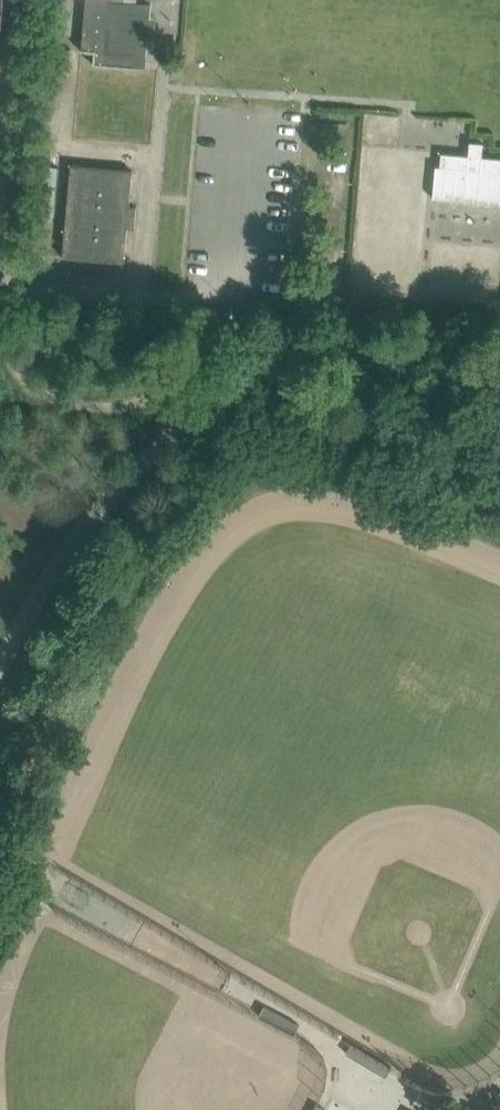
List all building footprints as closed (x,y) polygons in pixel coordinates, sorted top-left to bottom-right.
[(80,50),(81,50),(95,51),(94,61),(93,61),(93,63),(134,67),(135,66),(135,65),(133,65),(134,54),(147,55),(149,29),(150,18),(152,4),(136,3),(124,2),(113,1),(113,0),(86,0),(82,48),(82,49),(80,48),(80,50)] [(484,143),(470,141),(469,155),(442,152),(440,166),(436,165),(433,197),(499,204),(499,158),(482,156),(484,143)] [(71,165),(63,256),(63,257),(124,262),(128,227),(135,227),(137,207),(130,206),(133,170),(71,165)]
